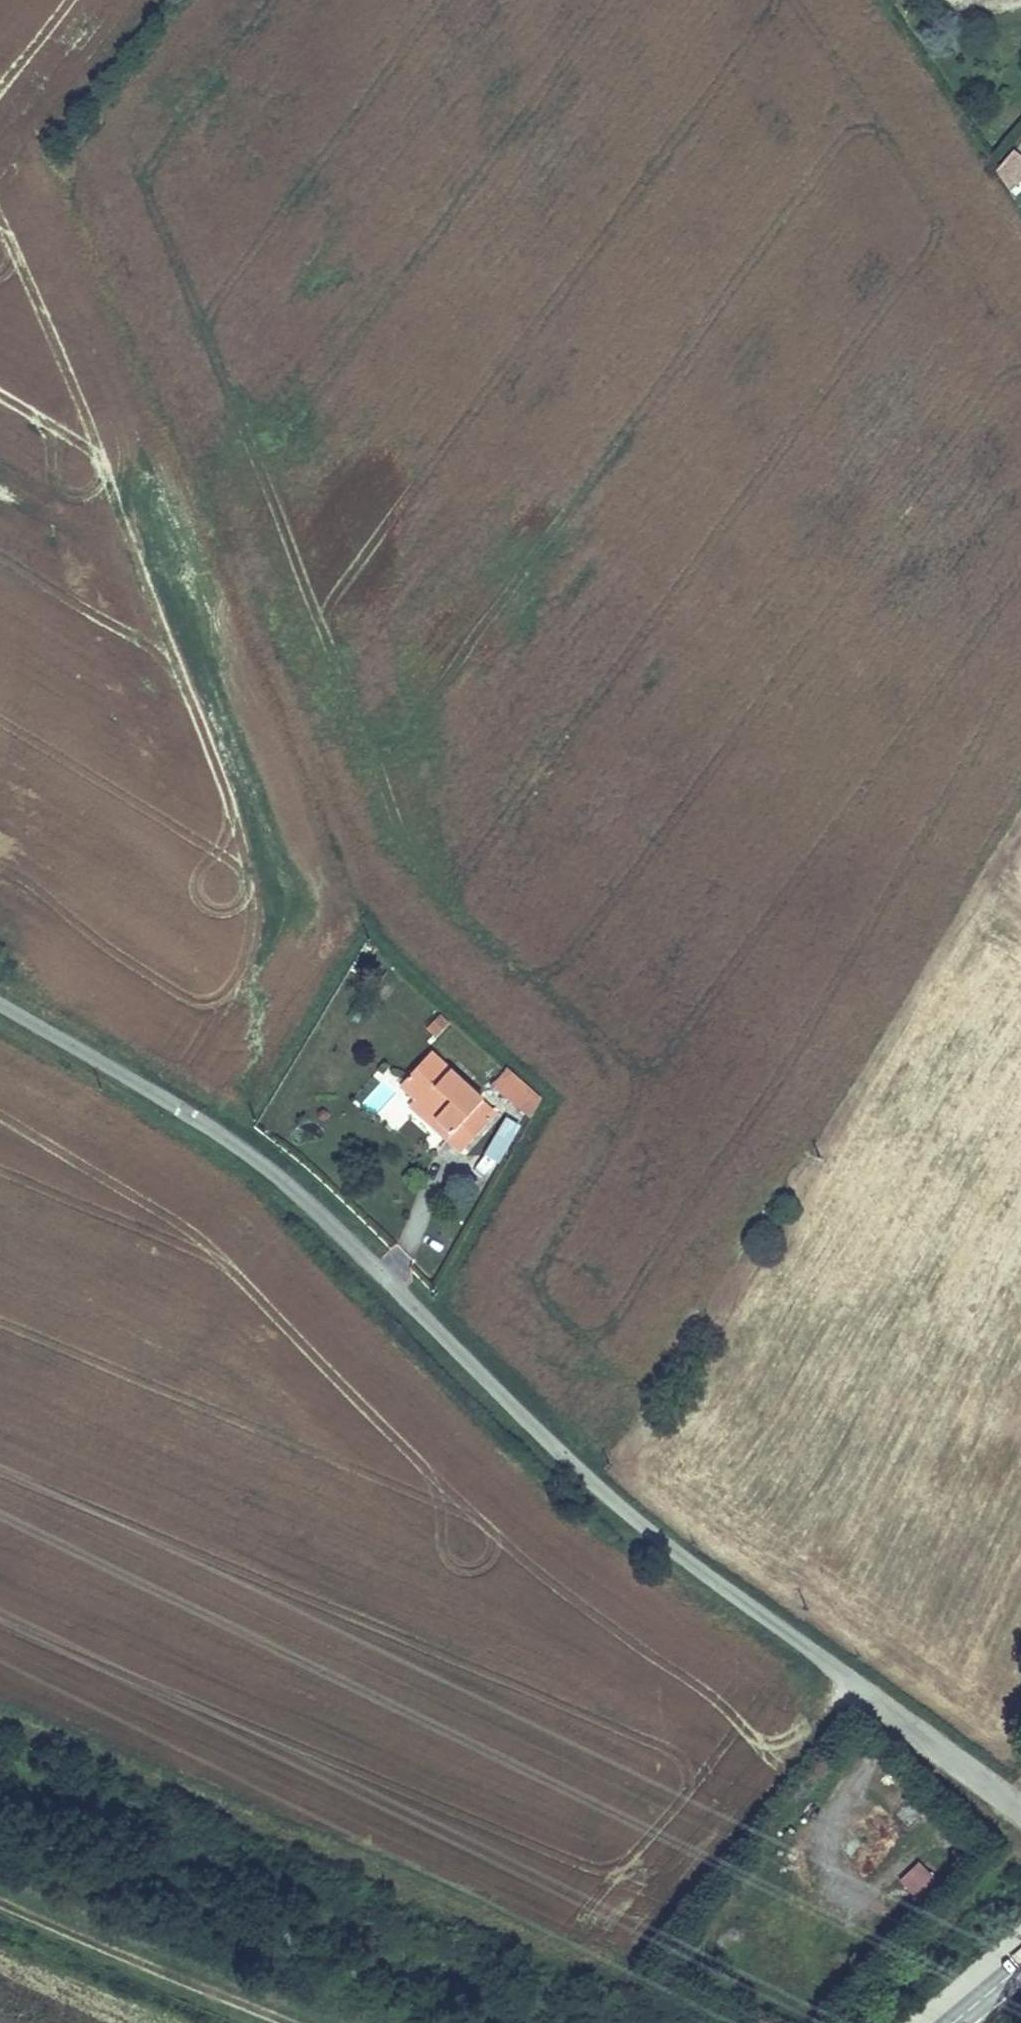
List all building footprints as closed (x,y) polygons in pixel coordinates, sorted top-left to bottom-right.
[(1020,185),(1020,158),(1012,151),(992,175),(1014,193),(1020,185)] [(427,1028),(435,1036),(450,1020),(442,1012),(427,1028)] [(412,1107),(459,1152),(499,1112),(434,1050),(400,1085),(415,1099),(412,1107)] [(544,1097),(508,1066),(494,1083),(532,1117),(544,1097)] [(921,1908),(942,1889),(918,1863),(897,1883),(921,1908)]
